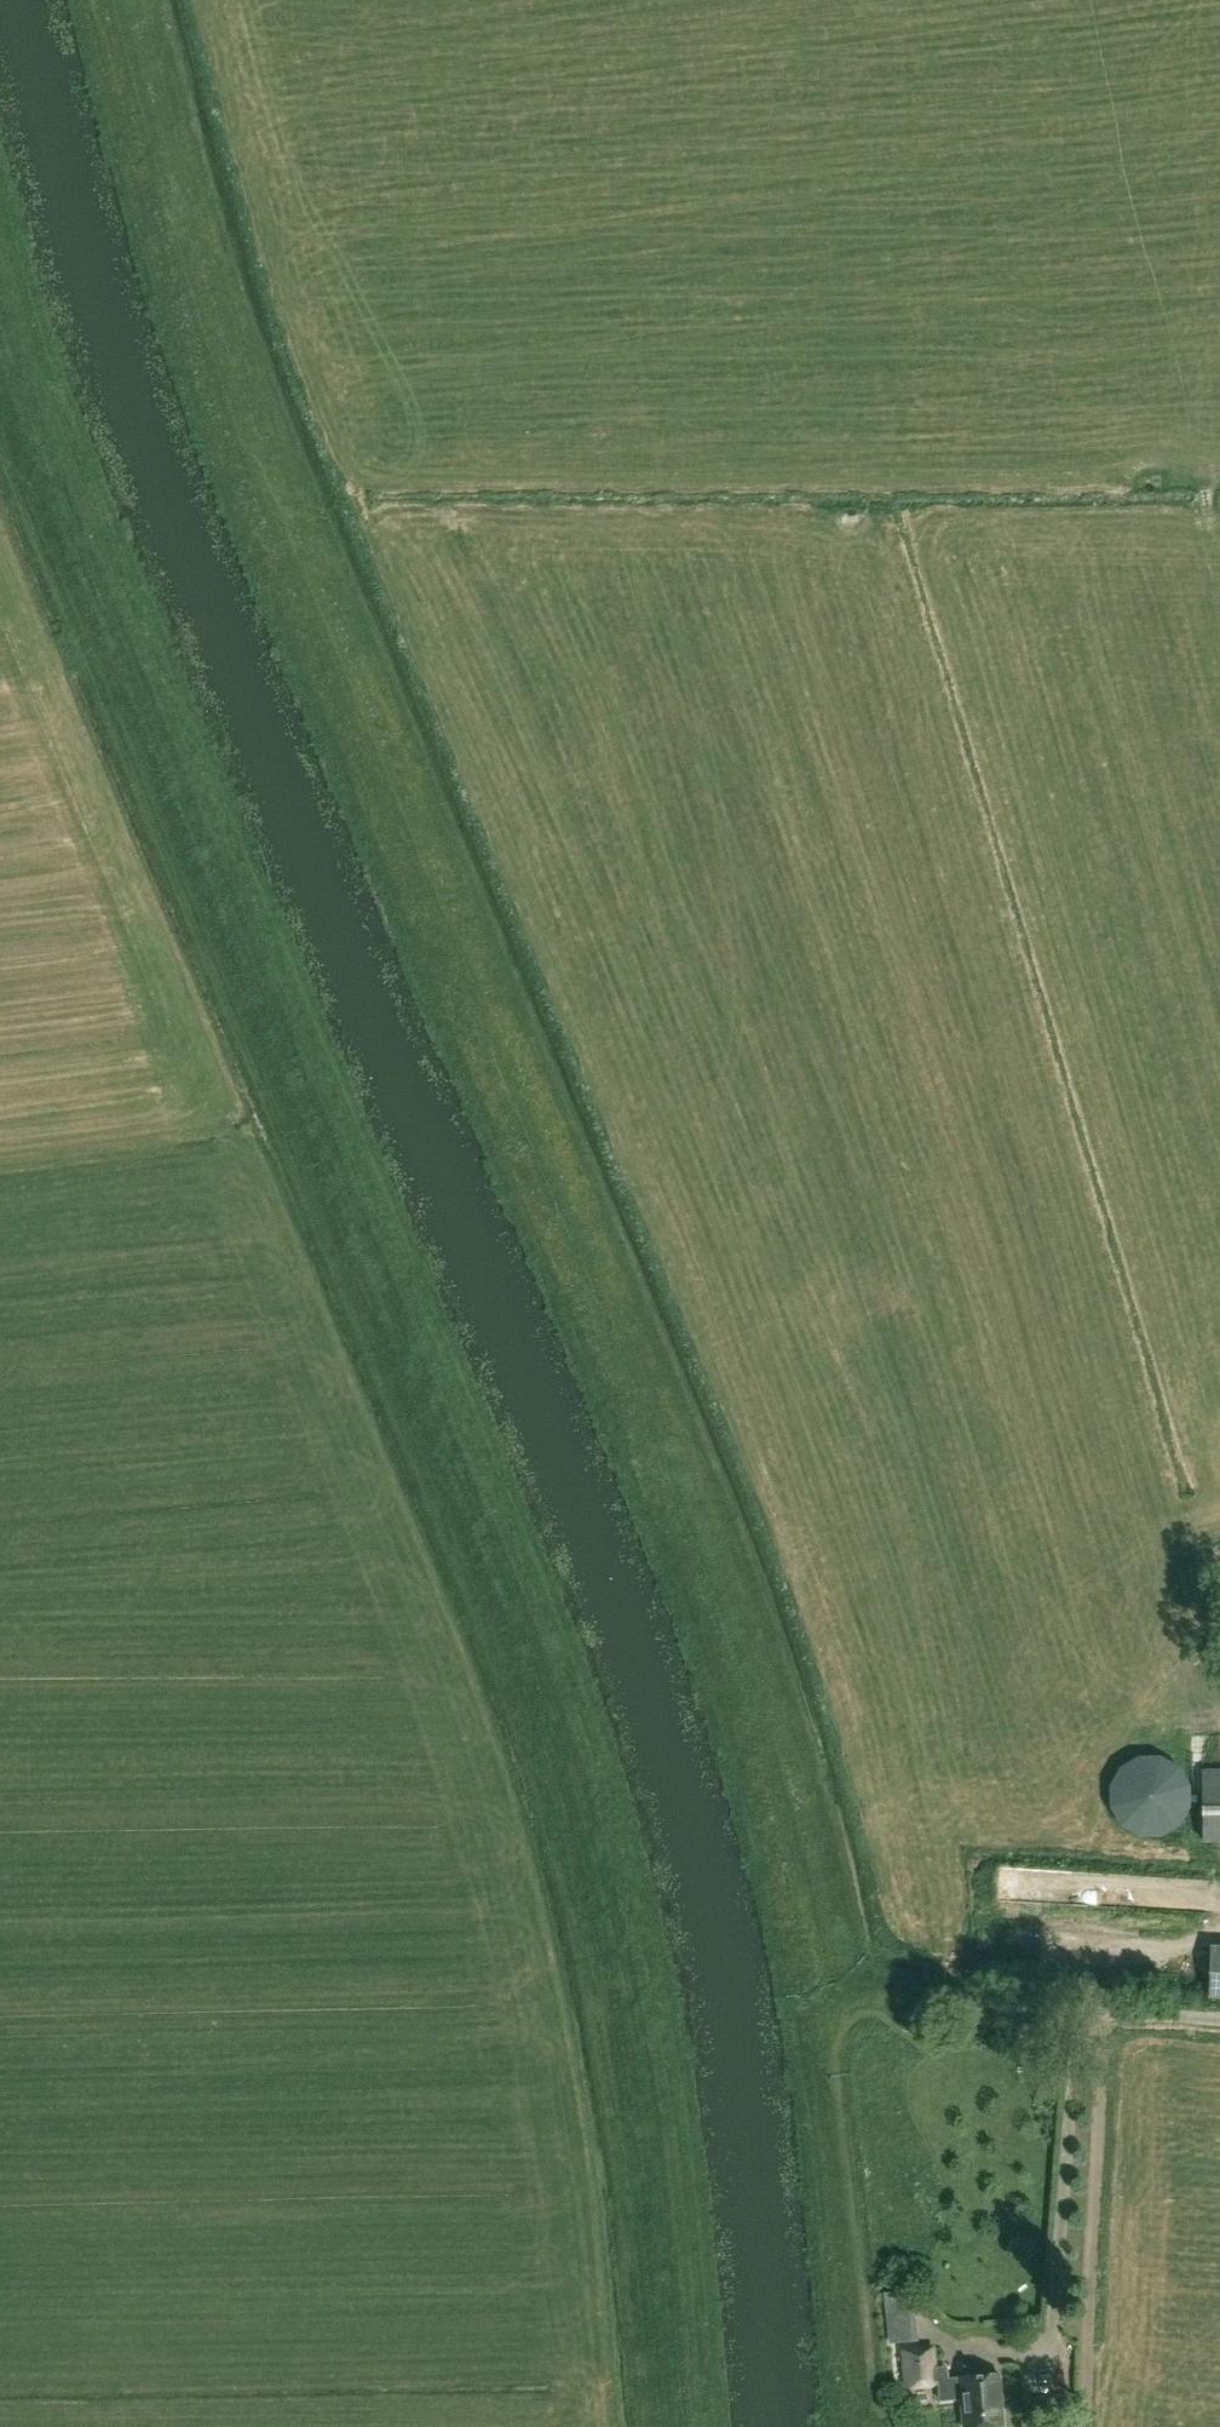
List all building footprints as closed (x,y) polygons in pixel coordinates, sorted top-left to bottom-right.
[(1149,1758),(1132,1763),(1119,1774),(1112,1794),(1114,1810),(1122,1823),(1133,1831),(1150,1835),(1167,1831),(1181,1820),(1188,1800),(1186,1782),(1178,1770),(1166,1762),(1149,1758)] [(1205,1769),(1206,1840),(1219,1840),(1219,1769),(1205,1769)] [(1204,1946),(1203,1998),(1219,1998),(1219,1946),(1204,1946)] [(891,2342),(914,2340),(910,2292),(887,2294),(891,2342)] [(904,2350),(906,2386),(935,2384),(935,2382),(934,2368),(933,2347),(904,2350)] [(1002,2425),(998,2374),(959,2378),(959,2380),(957,2380),(957,2378),(948,2379),(947,2367),(934,2368),(935,2382),(938,2382),(939,2401),(959,2400),(958,2397),(961,2397),(961,2402),(964,2426),(983,2426),(1002,2425)]
